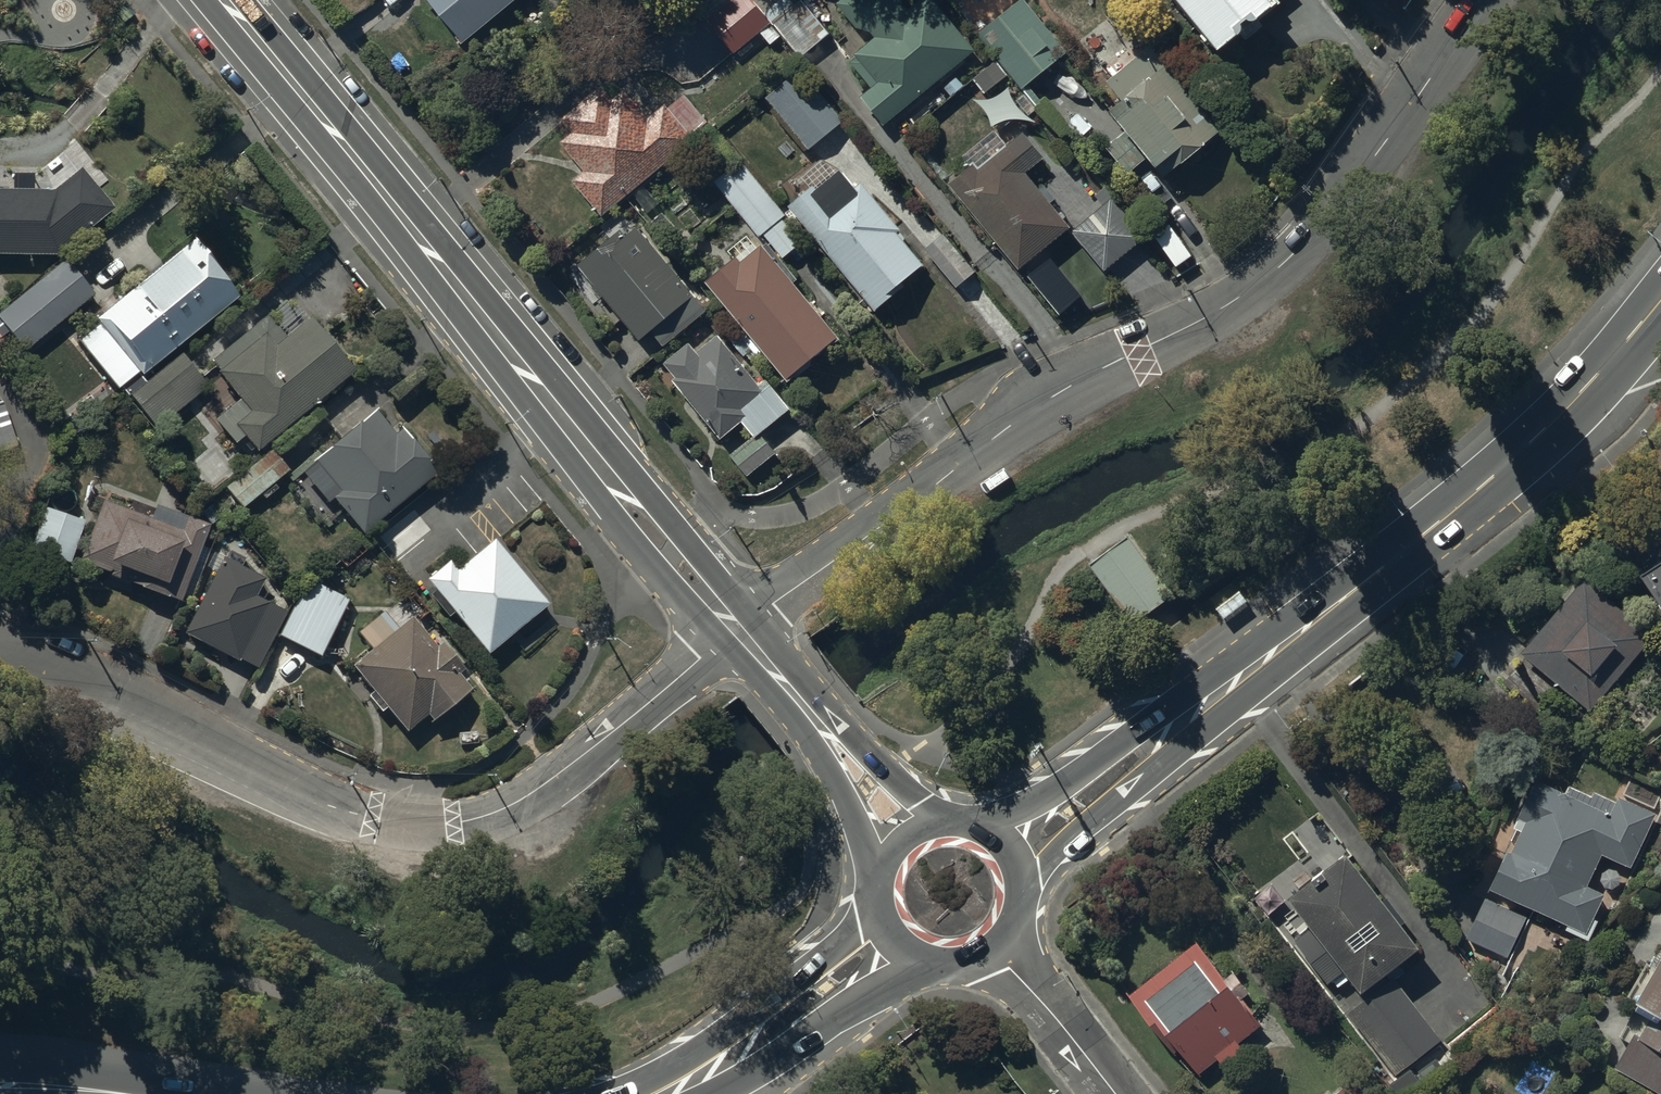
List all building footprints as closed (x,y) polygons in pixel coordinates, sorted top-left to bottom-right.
[(464,46),(520,0),(426,0),(464,46)] [(698,2),(734,47),(761,26),(771,40),(785,29),(802,50),(831,27),(810,0),(793,0),(790,3),(787,0),(700,0),(698,2)] [(944,0),(843,0),(868,32),(855,43),(861,52),(856,56),(872,77),(863,84),(887,114),(978,43),(944,0)] [(1032,0),(1006,0),(976,23),(997,51),(974,69),(986,85),(1011,65),(1023,79),(1067,44),(1032,0)] [(1222,36),(1236,24),(1248,39),(1267,23),(1263,18),(1285,0),(1192,0),(1222,36)] [(1109,101),(1126,122),(1107,137),(1130,165),(1149,149),(1163,165),(1219,119),(1152,37),(1108,73),(1123,91),(1109,101)] [(803,60),(767,89),(809,142),(845,113),(803,60)] [(603,207),(695,131),(691,126),(708,112),(685,85),(668,99),(664,94),(650,105),(627,75),(614,86),(604,73),(563,107),(573,120),(561,131),(585,160),(573,170),(603,207)] [(1022,259),(1070,215),(1028,167),(1051,147),(1026,118),(1006,136),(992,121),(963,146),(972,156),(951,174),(1022,259)] [(788,368),(838,325),(778,254),(803,233),(782,209),(787,205),(741,151),(714,174),(764,233),(731,261),(736,267),(716,284),(788,368)] [(791,195),(876,300),(908,274),(904,269),(925,252),(899,221),(901,220),(862,173),(857,178),(841,159),(814,181),(811,178),(791,195)] [(111,214),(79,176),(54,197),(0,197),(0,259),(55,259),(111,214)] [(1112,188),(1072,222),(1106,262),(1146,228),(1112,188)] [(708,303),(638,217),(631,223),(618,207),(596,225),(603,233),(578,253),(642,331),(653,322),(665,337),(708,303)] [(945,226),(926,242),(957,279),(976,263),(945,226)] [(194,243),(95,324),(119,353),(106,363),(119,380),(115,384),(155,432),(208,389),(176,351),(236,302),(215,277),(219,273),(194,243)] [(0,316),(0,325),(24,354),(92,299),(64,265),(0,316)] [(242,441),(256,457),(352,377),(307,324),(285,343),(266,321),(212,367),(218,374),(216,376),(239,404),(215,424),(234,447),(242,441)] [(733,447),(750,467),(776,443),(760,425),(792,396),(768,367),(760,374),(719,324),(699,340),(692,331),(667,352),(678,366),(674,369),(723,428),(744,410),(756,427),(733,447)] [(0,401),(0,451),(17,445),(1,401),(0,401)] [(394,441),(375,417),(315,466),(340,498),(332,504),(362,540),(436,479),(400,435),(394,441)] [(179,608),(209,531),(154,509),(148,524),(101,506),(77,566),(106,577),(108,573),(136,585),(133,593),(165,605),(165,603),(179,608)] [(1644,541),(1660,572),(1660,532),(1644,541)] [(546,601),(492,536),(456,566),(448,557),(424,577),(433,587),(428,591),(446,612),(450,609),(486,651),(546,601)] [(1128,536),(1088,564),(1132,625),(1172,597),(1128,536)] [(183,638),(237,666),(238,663),(256,673),(285,617),(255,602),(264,584),(223,562),(183,638)] [(1588,562),(1522,633),(1592,697),(1657,626),(1588,562)] [(319,662),(347,604),(306,584),(278,642),(319,662)] [(432,718),(471,686),(458,670),(462,667),(440,640),(435,644),(410,613),(397,624),(383,607),(357,628),(371,646),(351,662),(372,688),(367,692),(381,709),(387,705),(406,729),(427,711),(432,718)] [(1510,956),(1540,898),(1586,921),(1606,883),(1587,874),(1603,842),(1632,856),(1659,804),(1621,785),(1612,803),(1540,766),(1521,803),(1529,807),(1514,835),(1511,834),(1491,872),(1495,874),(1464,933),(1510,956)] [(1352,954),(1365,971),(1421,928),(1350,834),(1329,850),(1327,847),(1316,855),(1318,858),(1292,878),(1319,914),(1298,930),(1329,972),(1352,954)] [(1244,1030),(1264,1014),(1199,932),(1131,985),(1176,1041),(1180,1038),(1202,1066),(1221,1051),(1229,1061),(1253,1042),(1244,1030)] [(1634,999),(1638,1001),(1620,1032),(1627,1035),(1615,1057),(1660,1083),(1660,952),(1634,999)] [(1441,1030),(1394,966),(1347,1000),(1394,1064),(1441,1030)]
